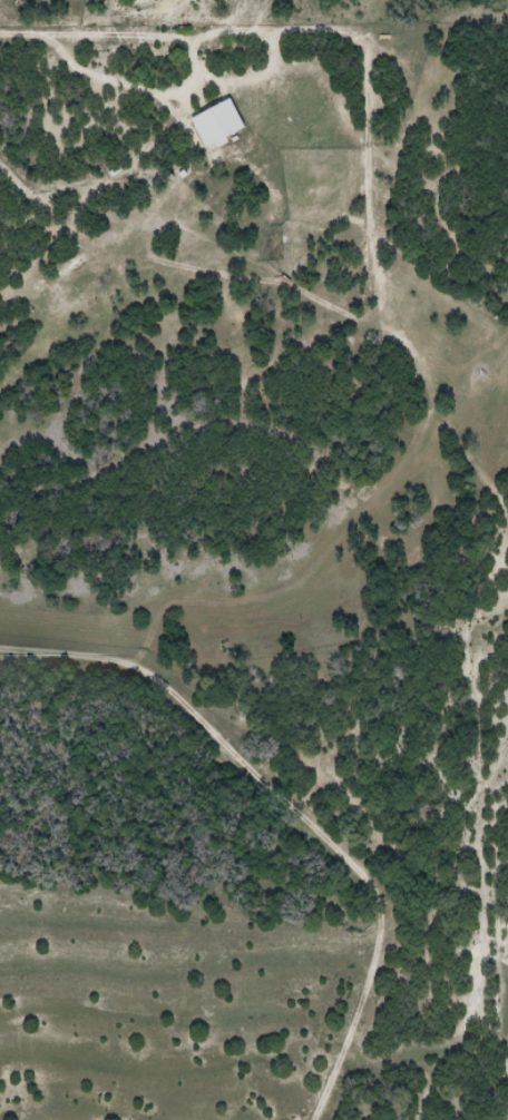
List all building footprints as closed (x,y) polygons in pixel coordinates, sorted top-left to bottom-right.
[(191,117),(205,147),(244,129),(231,100),(191,117)]
